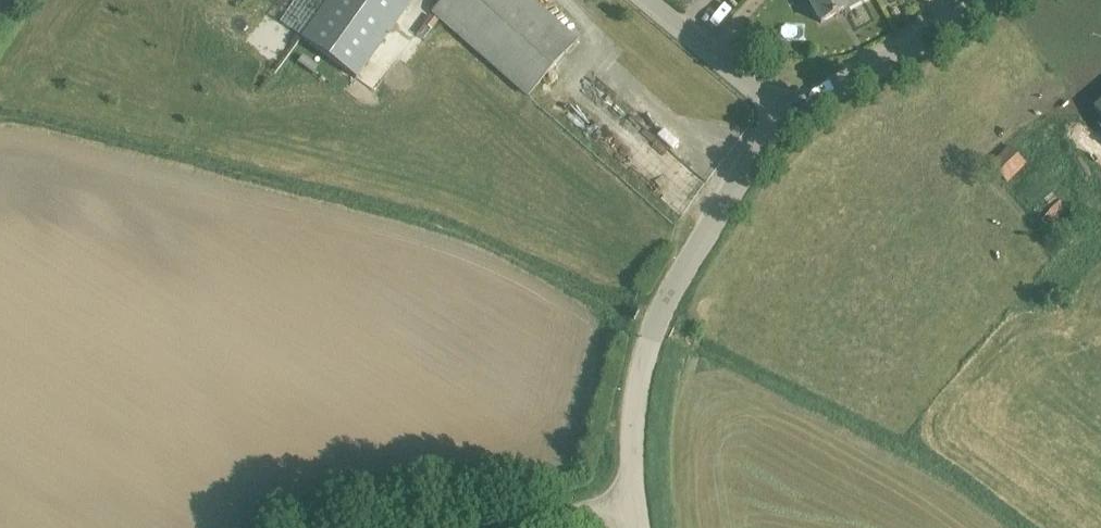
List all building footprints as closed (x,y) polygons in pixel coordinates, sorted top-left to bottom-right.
[(357,77),(413,0),(328,0),(302,37),(274,16),(257,40),(344,101),(360,79),(357,77)] [(529,95),(578,40),(532,0),(442,0),(433,10),(529,95)] [(862,0),(809,0),(821,22),(862,0)] [(1009,181),(1027,164),(1009,145),(991,163),(1009,181)] [(1062,200),(1041,220),(1059,238),(1079,218),(1062,200)]
